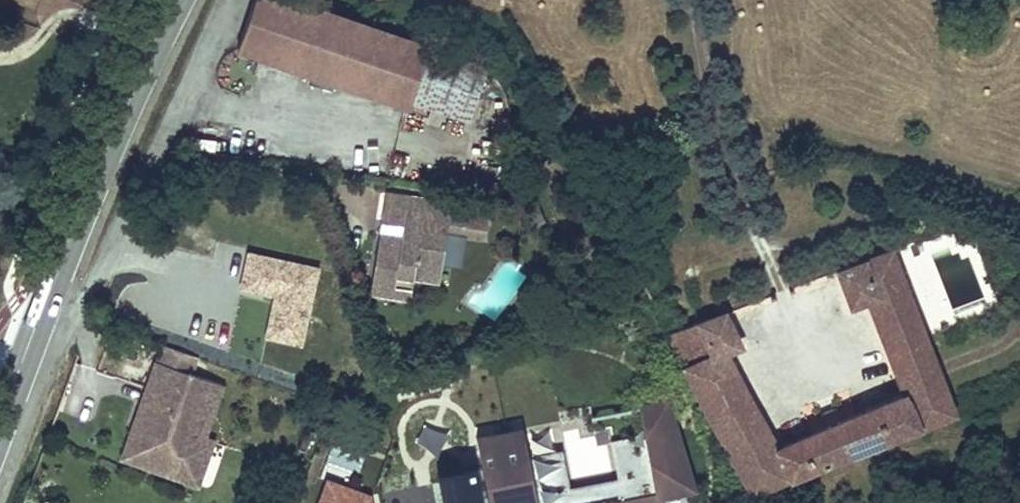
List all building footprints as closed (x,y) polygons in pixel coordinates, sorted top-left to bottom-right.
[(297,0),(253,0),(236,53),(408,111),(431,44),(297,0)] [(415,197),(385,192),(379,236),(408,240),(415,197)] [(379,236),(370,295),(409,301),(412,280),(439,283),(442,265),(462,268),(466,240),(484,243),(490,207),(415,197),(408,240),(379,236)] [(320,263),(252,248),(244,281),(286,291),(284,299),(277,298),(270,330),(304,338),(320,263)] [(665,336),(753,500),(962,417),(895,249),(835,270),(851,312),(867,306),(902,396),(780,447),(731,356),(746,350),(728,312),(665,336)] [(194,372),(201,356),(168,342),(161,359),(167,362),(159,378),(163,380),(160,388),(150,383),(142,401),(148,404),(141,419),(146,421),(144,426),(133,421),(119,450),(165,471),(172,457),(197,468),(210,441),(201,437),(192,434),(206,403),(215,407),(224,386),(194,372)] [(161,359),(150,383),(160,388),(163,380),(159,378),(167,362),(161,359)] [(475,438),(488,502),(696,502),(694,494),(699,493),(669,399),(639,405),(644,435),(609,441),(617,479),(570,488),(563,451),(529,457),(523,428),(475,438)] [(142,401),(133,421),(144,426),(146,421),(141,419),(148,404),(142,401)] [(192,434),(201,437),(215,407),(206,403),(192,434)] [(172,457),(165,471),(191,483),(197,468),(172,457)] [(373,496),(325,480),(317,502),(374,502),(373,496)]
